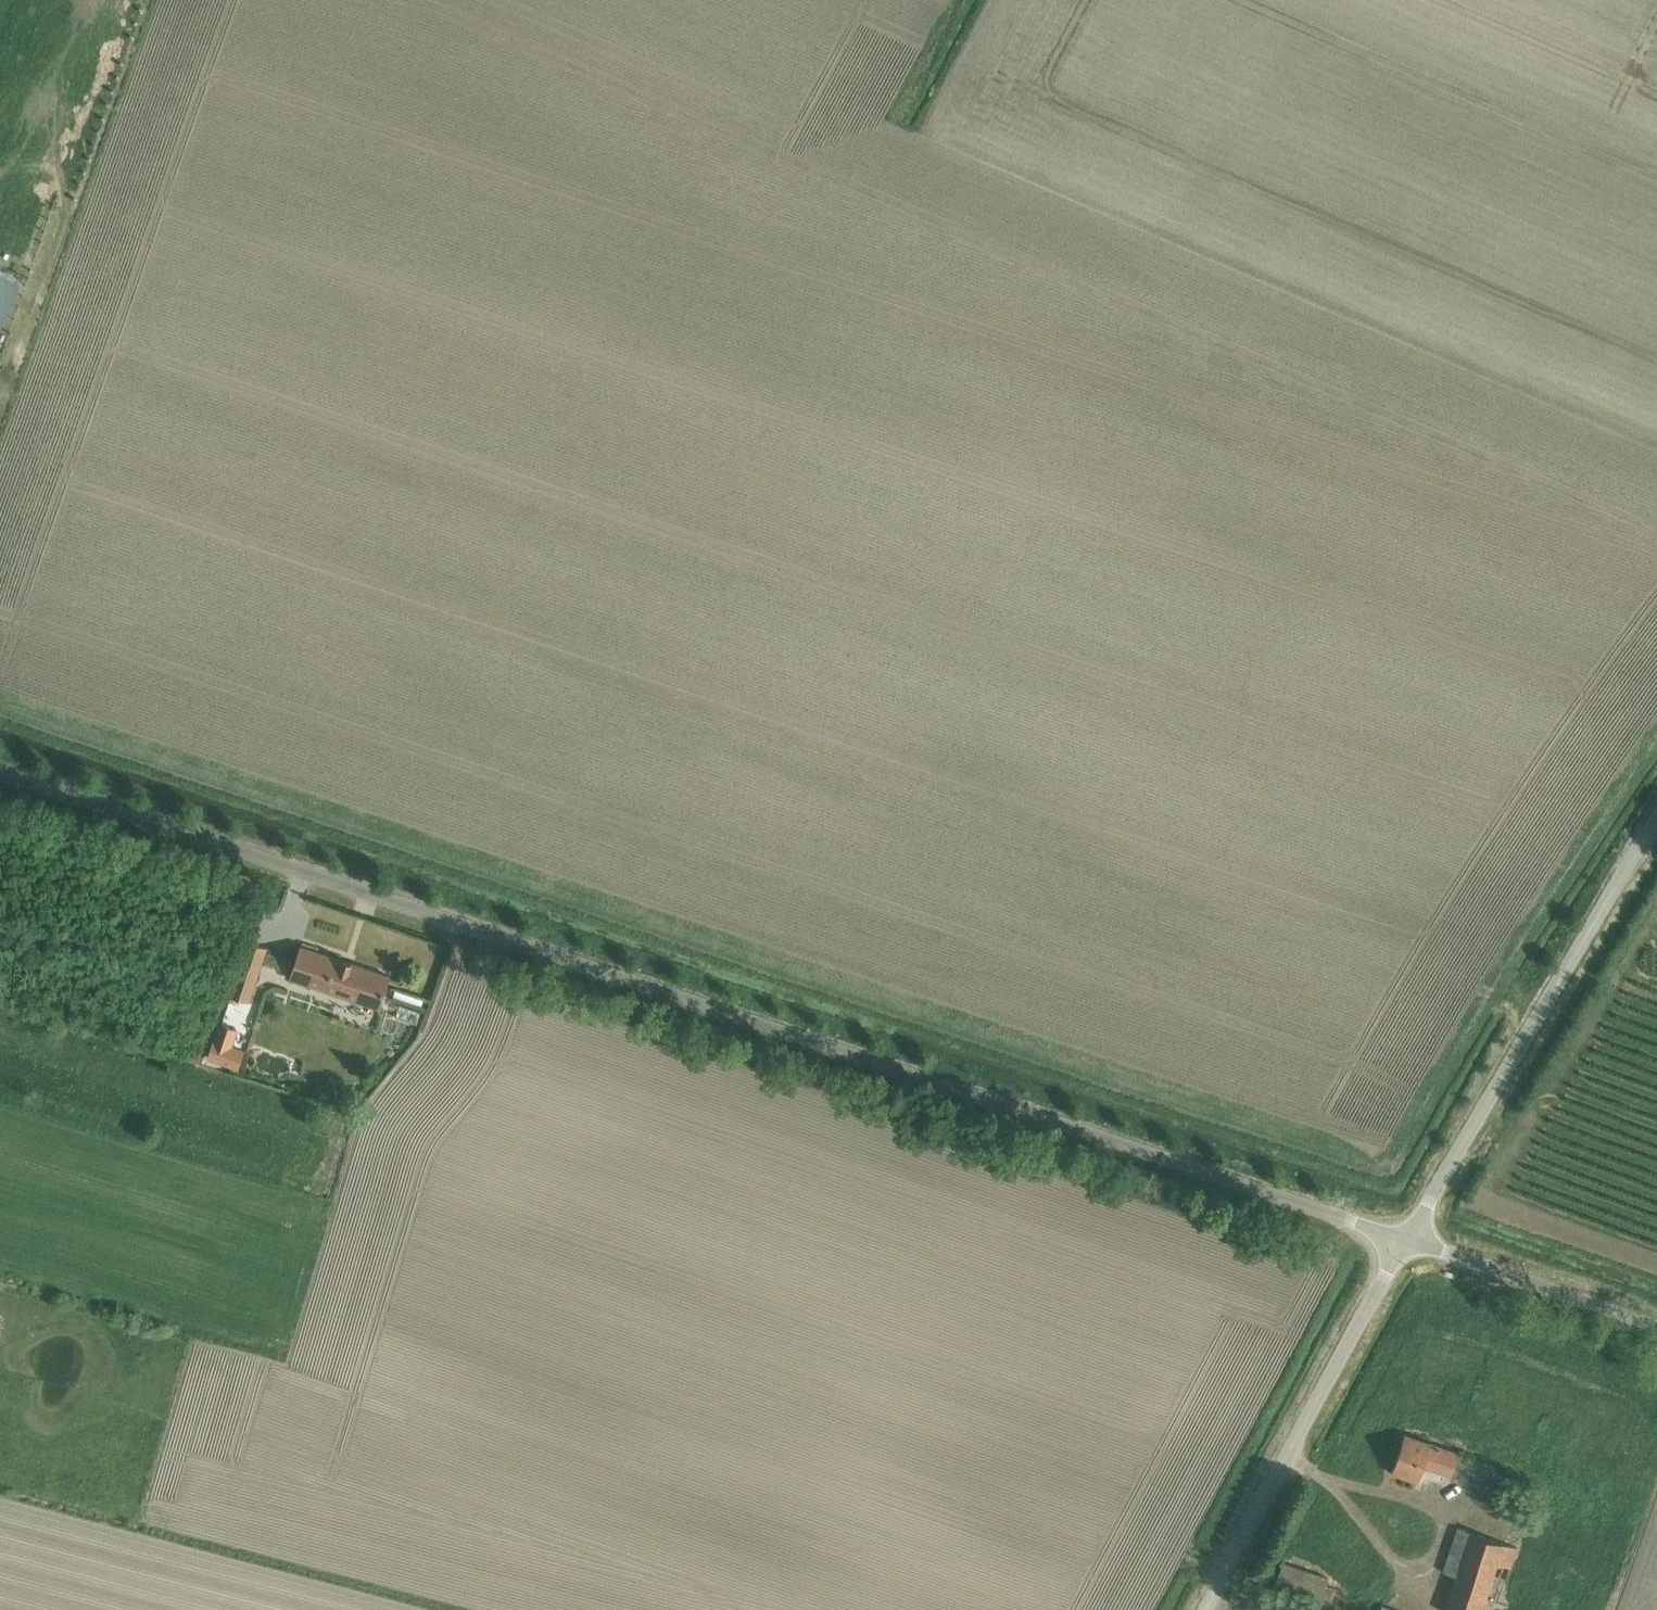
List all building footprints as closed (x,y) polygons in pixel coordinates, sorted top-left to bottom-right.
[(19,288),(0,280),(0,332),(19,288)] [(247,940),(229,995),(247,1001),(266,946),(247,940)] [(378,1008),(389,976),(299,945),(289,977),(378,1008)] [(218,1024),(206,1059),(236,1069),(242,1050),(230,1046),(236,1029),(218,1024)] [(1403,1434),(1390,1472),(1416,1481),(1422,1465),(1457,1477),(1456,1480),(1482,1489),(1490,1465),(1457,1454),(1457,1453),(1403,1434)] [(1495,1564),(1508,1569),(1515,1548),(1457,1528),(1442,1572),(1454,1576),(1442,1609),(1480,1609),(1495,1564)] [(1324,1584),(1326,1577),(1282,1561),(1273,1586),(1328,1605),(1334,1588),(1324,1584)]
